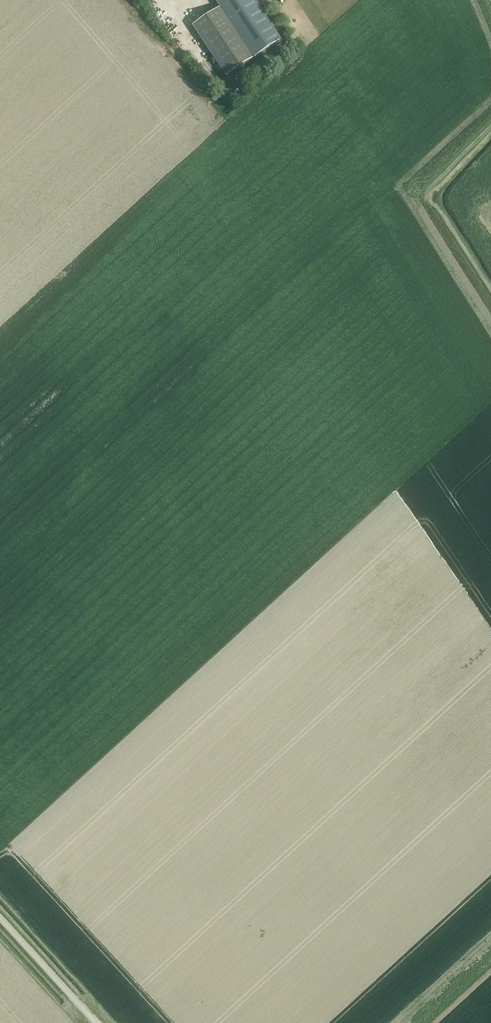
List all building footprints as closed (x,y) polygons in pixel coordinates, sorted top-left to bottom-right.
[(254,58),(282,40),(255,0),(215,0),(221,8),(254,58)] [(254,58),(221,8),(193,26),(210,52),(226,76),(254,58)]
